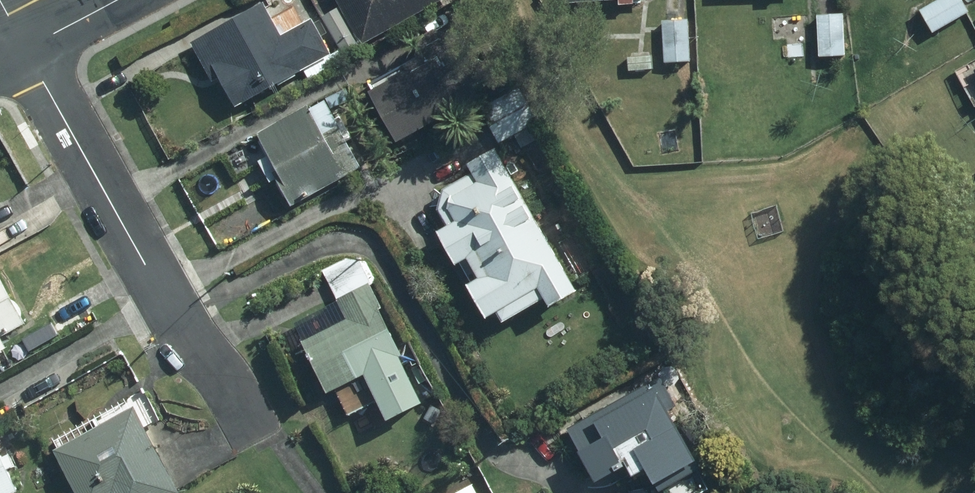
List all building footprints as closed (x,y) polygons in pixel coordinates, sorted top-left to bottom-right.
[(337,54),(435,0),(329,0),(334,9),(317,18),(337,54)] [(916,12),(927,32),(965,11),(959,0),(937,0),(916,12)] [(256,8),(186,47),(205,82),(211,78),(227,107),(321,56),(302,22),(273,38),(256,8)] [(841,56),(840,16),(813,17),(814,56),(841,56)] [(681,22),(657,22),(657,47),(681,47),(681,22)] [(360,95),(387,142),(475,93),(446,40),(443,42),(440,37),(423,32),(408,41),(403,57),(406,62),(389,71),(393,77),(360,95)] [(808,45),(792,44),(791,58),(806,60),(808,45)] [(627,52),(627,70),(657,71),(658,52),(627,52)] [(513,92),(476,112),(493,143),(530,123),(513,92)] [(298,109),(252,134),(271,170),(268,172),(285,204),(352,167),(330,127),(316,135),(313,136),(298,109)] [(462,177),(435,193),(429,213),(439,229),(430,234),(448,266),(456,261),(470,284),(461,288),(476,315),(485,310),(559,269),(496,157),(489,162),(486,156),(459,172),(462,177)] [(371,368),(399,352),(363,287),(372,282),(361,263),(345,258),(319,272),(334,300),(330,302),(340,320),(295,345),(321,393),(362,372),(364,376),(373,371),(371,368)] [(0,274),(0,355),(10,349),(5,338),(30,325),(2,273),(0,274)] [(645,386),(562,432),(590,484),(632,460),(649,490),(690,467),(658,409),(678,398),(667,377),(646,389),(645,386)] [(138,409),(63,453),(87,492),(188,492),(138,409)] [(24,492),(13,470),(20,467),(14,455),(7,459),(0,446),(0,492),(23,492),(24,492)]
